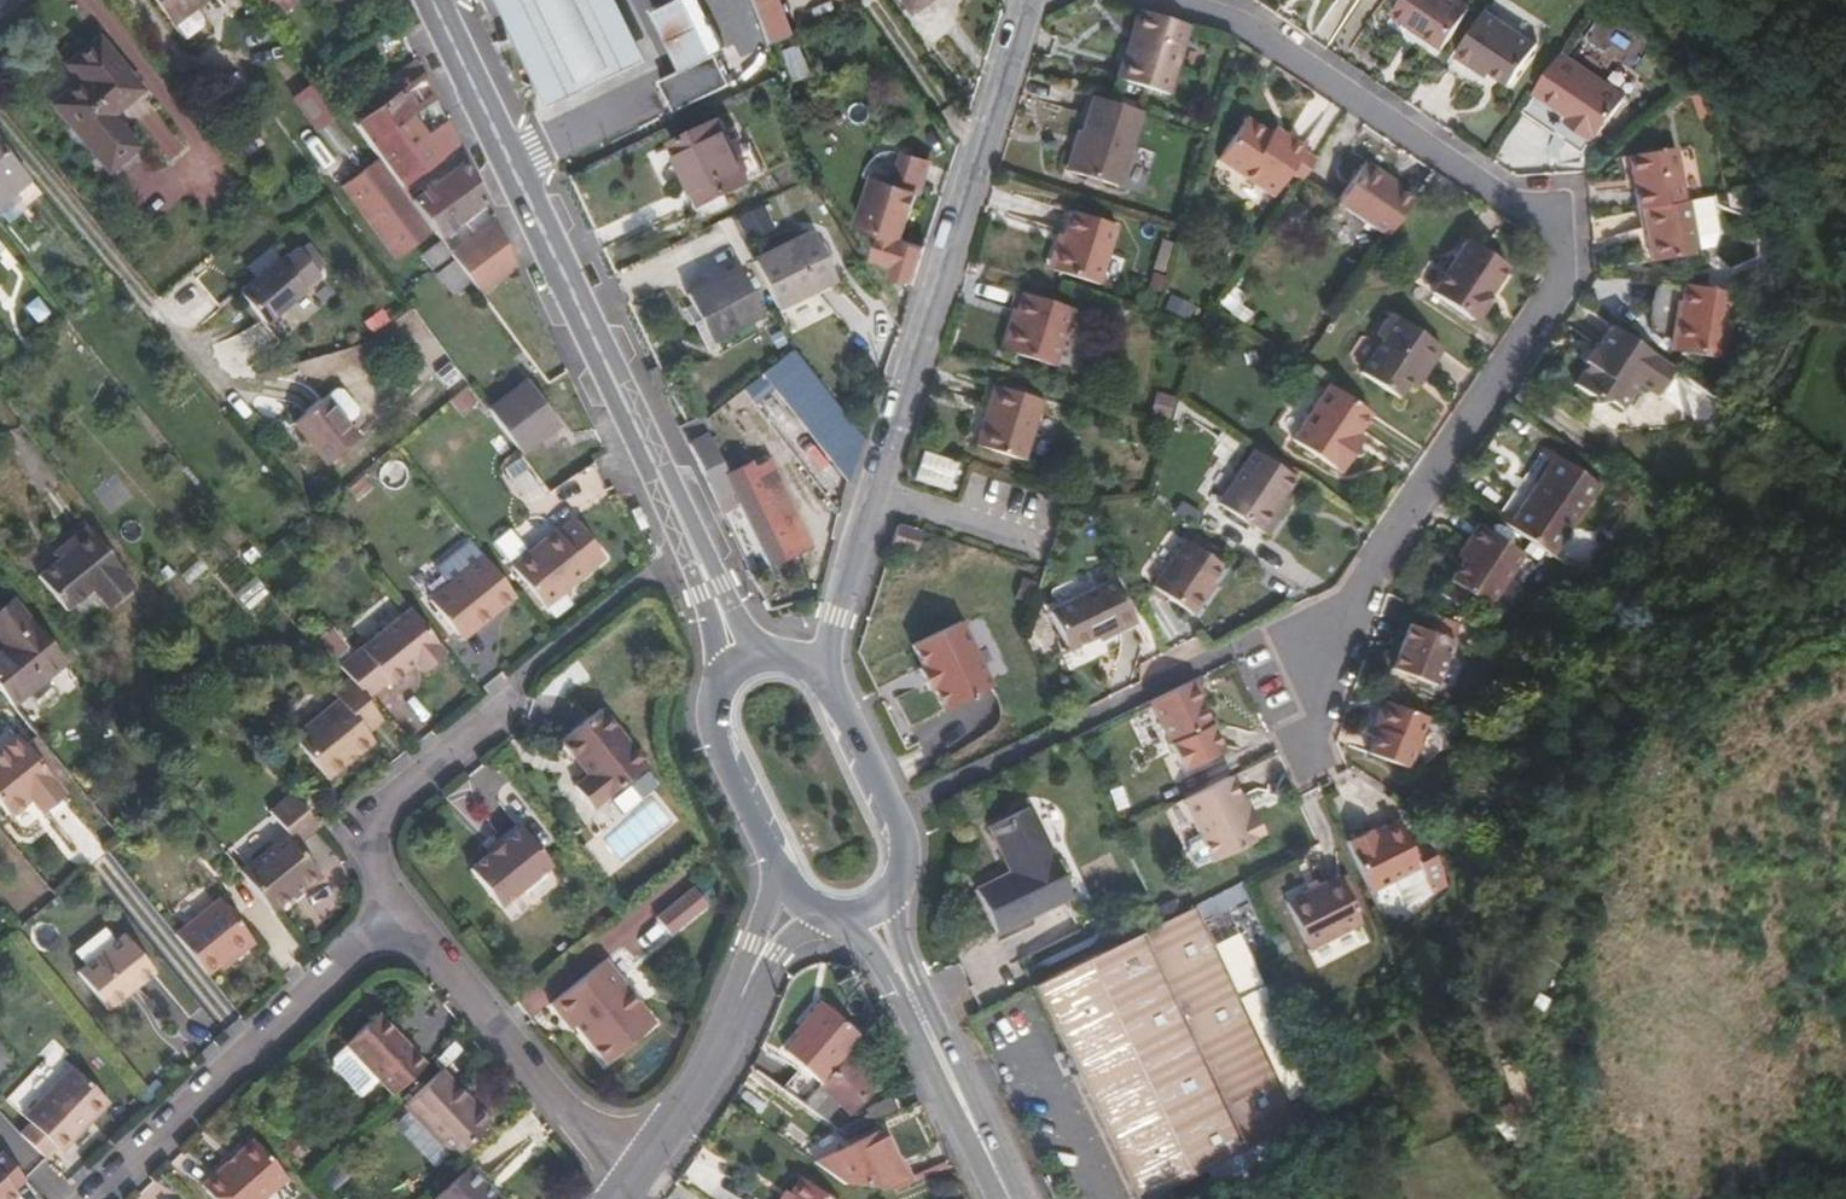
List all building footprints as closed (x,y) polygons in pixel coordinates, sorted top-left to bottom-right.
[(171,26),(183,42),(199,30),(200,23),(191,10),(184,0),(151,0),(171,26)] [(191,10),(204,0),(184,0),(191,10)] [(285,0),(262,0),(273,15),(288,4),(285,0)] [(552,110),(625,77),(648,66),(618,0),(501,0),(552,110)] [(652,15),(680,72),(661,81),(676,111),(731,84),(691,0),(682,0),(652,15)] [(760,17),(771,48),(797,37),(795,30),(783,0),(753,0),(760,17)] [(936,0),(905,0),(916,15),(936,0)] [(1469,3),(1465,0),(1394,0),(1389,7),(1440,43),(1469,3)] [(1452,50),(1472,64),(1484,73),(1487,67),(1506,79),(1534,40),(1484,5),(1452,50)] [(1166,94),(1188,25),(1137,9),(1115,78),(1166,94)] [(110,116),(141,91),(99,38),(68,64),(82,81),(54,104),(109,170),(136,147),(110,116)] [(1619,83),(1555,42),(1529,82),(1565,106),(1562,110),(1569,115),(1587,126),(1590,121),(1594,123),(1619,83)] [(458,147),(415,59),(343,109),(380,159),(402,188),(458,147)] [(313,86),(296,93),(312,128),(329,120),(313,86)] [(1065,170),(1070,171),(1117,186),(1141,113),(1094,98),(1082,134),(1077,133),(1065,170)] [(1301,151),(1281,138),(1286,132),(1249,107),(1215,156),(1271,193),(1301,151)] [(751,181),(721,119),(670,144),(700,205),(721,195),(751,181)] [(1683,194),(1672,143),(1626,153),(1637,205),(1641,204),(1683,194)] [(0,145),(0,208),(31,182),(0,145)] [(903,240),(927,161),(903,153),(893,185),(871,177),(856,225),(882,234),(874,258),(896,265),(892,277),(913,284),(925,248),(903,240)] [(434,232),(412,202),(402,188),(380,159),(344,186),(398,258),(434,232)] [(1413,199),(1396,187),(1398,183),(1364,161),(1336,203),(1388,237),(1413,199)] [(484,203),(465,163),(436,184),(412,202),(434,232),(439,238),(463,219),(484,203)] [(1702,245),(1692,193),(1683,194),(1641,204),(1653,256),(1702,245)] [(475,236),(494,223),(484,203),(463,219),(475,236)] [(1046,264),(1053,266),(1100,281),(1119,220),(1073,205),(1064,231),(1057,229),(1046,264)] [(761,209),(737,221),(746,240),(770,229),(761,209)] [(475,236),(459,250),(452,255),(452,256),(480,292),(515,266),(494,223),(475,236)] [(837,281),(813,232),(754,260),(778,310),(837,281)] [(1479,316),(1515,262),(1473,232),(1436,286),(1479,316)] [(444,262),(452,256),(452,255),(441,241),(422,256),(433,271),(444,262)] [(304,288),(317,279),(321,276),(303,252),(286,265),(281,259),(239,293),(267,325),(307,292),(304,288)] [(765,316),(739,267),(687,294),(712,343),(765,316)] [(1729,352),(1736,287),(1662,279),(1653,333),(1677,346),(1729,352)] [(1055,364),(1073,307),(1024,290),(1005,348),(1055,364)] [(1419,381),(1430,365),(1446,343),(1393,307),(1379,327),(1385,332),(1362,366),(1398,392),(1410,375),(1419,381)] [(1659,391),(1677,363),(1611,321),(1597,341),(1592,338),(1580,356),(1585,360),(1573,379),(1592,391),(1593,399),(1610,396),(1623,404),(1641,379),(1659,391)] [(835,403),(808,369),(792,348),(761,373),(849,480),(863,437),(835,403)] [(1023,458),(1042,397),(994,382),(974,443),(1023,458)] [(559,427),(526,383),(490,410),(522,454),(559,427)] [(1358,434),(1370,415),(1329,387),(1291,441),(1341,475),(1365,440),(1358,434)] [(357,437),(327,400),(296,425),(326,461),(357,437)] [(1559,553),(1605,481),(1548,443),(1500,516),(1559,553)] [(948,490),(956,462),(922,451),(913,480),(948,490)] [(1264,537),(1280,516),(1287,504),(1281,498),(1292,480),(1268,465),(1252,452),(1217,505),(1264,537)] [(810,546),(769,460),(752,468),(749,463),(723,475),(738,506),(767,566),(810,546)] [(543,607),(603,561),(573,521),(558,533),(555,530),(511,565),(543,607)] [(1467,558),(1454,580),(1445,593),(1472,610),(1480,598),(1493,606),(1528,551),(1481,521),(1460,553),(1467,558)] [(916,555),(923,532),(900,525),(893,548),(916,555)] [(49,557),(55,564),(38,578),(66,613),(91,592),(106,611),(133,590),(119,571),(121,570),(86,528),(49,557)] [(1230,585),(1224,582),(1235,566),(1201,543),(1169,589),(1208,616),(1230,585)] [(430,602),(457,637),(461,644),(517,600),(485,560),(430,602)] [(1070,652),(1136,620),(1127,601),(1116,581),(1051,613),(1070,652)] [(10,600),(0,608),(0,692),(12,706),(64,665),(10,600)] [(402,671),(413,663),(423,676),(444,660),(436,649),(438,648),(410,611),(338,667),(349,682),(365,701),(386,684),(388,687),(405,673),(402,671)] [(1438,682),(1454,634),(1410,620),(1395,667),(1438,682)] [(994,689),(981,662),(963,623),(913,646),(923,668),(920,671),(930,692),(934,690),(945,712),(994,689)] [(348,763),(373,744),(366,734),(382,722),(365,701),(349,682),(331,695),(338,704),(290,738),(324,781),(344,765),(342,761),(345,759),(348,763)] [(1225,753),(1211,725),(1192,685),(1152,704),(1184,773),(1225,753)] [(1383,699),(1377,717),(1372,735),(1377,736),(1372,751),(1413,766),(1430,715),(1383,699)] [(557,742),(575,764),(584,775),(570,787),(589,809),(643,765),(596,710),(557,742)] [(36,736),(24,746),(17,737),(0,750),(0,806),(10,818),(29,801),(40,814),(63,795),(57,786),(68,775),(36,736)] [(1262,847),(1249,819),(1244,807),(1237,811),(1225,784),(1179,807),(1209,871),(1262,847)] [(292,833),(314,812),(290,787),(268,808),(292,833)] [(1072,900),(1057,869),(1029,809),(989,829),(1010,876),(975,893),(995,937),(1072,900)] [(1448,883),(1432,850),(1417,857),(1403,830),(1378,842),(1374,834),(1348,846),(1373,896),(1422,872),(1431,891),(1448,883)] [(483,853),(487,858),(467,873),(497,910),(548,868),(518,832),(498,849),(494,845),(483,853)] [(269,911),(317,872),(284,833),(236,871),(269,911)] [(1370,924),(1347,878),(1293,903),(1315,950),(1351,933),(1370,924)] [(671,943),(708,913),(693,897),(657,925),(671,943)] [(206,976),(252,938),(219,898),(174,936),(206,976)] [(1253,1030),(1197,911),(1032,988),(1131,1198),(1149,1198),(1189,1181),(1299,1129),(1275,1080),(1253,1030)] [(107,1013),(154,975),(125,936),(77,974),(107,1013)] [(569,1036),(575,1032),(605,1070),(654,1030),(603,965),(549,1009),(569,1036)] [(857,1042),(816,1005),(799,1023),(805,1028),(795,1039),(780,1055),(816,1087),(845,1055),(857,1042)] [(372,1014),(340,1045),(327,1058),(327,1068),(352,1092),(370,1075),(390,1096),(422,1065),(372,1014)] [(805,1028),(799,1023),(790,1034),(795,1039),(805,1028)] [(850,1113),(876,1084),(845,1055),(816,1087),(802,1103),(826,1119),(840,1104),(850,1113)] [(61,1151),(111,1104),(76,1066),(25,1113),(31,1120),(21,1129),(43,1154),(54,1144),(61,1151)] [(487,1121),(438,1070),(401,1104),(450,1157),(487,1121)] [(872,1123),(867,1113),(838,1128),(848,1134),(872,1123)] [(285,1178),(251,1137),(197,1182),(213,1198),(261,1198),(285,1178)] [(893,1175),(877,1137),(853,1147),(854,1149),(823,1169),(845,1183),(893,1190),(910,1182),(905,1172),(893,1175)] [(0,1148),(0,1198),(5,1198),(18,1188),(13,1182),(26,1172),(3,1146),(0,1148)] [(464,1165),(429,1198),(497,1198),(464,1165)] [(793,1175),(776,1198),(829,1198),(793,1175)]
